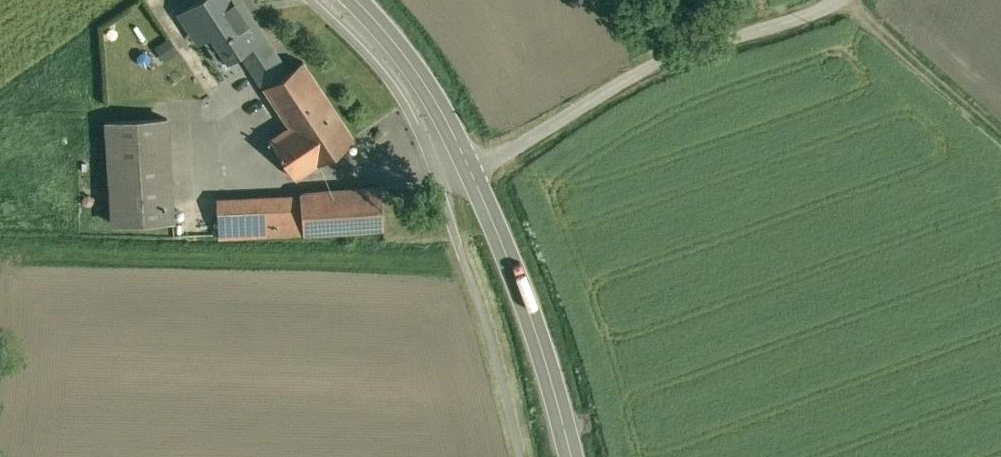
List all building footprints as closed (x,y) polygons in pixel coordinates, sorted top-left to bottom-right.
[(180,12),(193,30),(203,24),(226,59),(241,49),(262,35),(263,34),(255,22),(248,20),(241,10),(243,3),(240,0),(198,0),(180,12)] [(272,50),(262,35),(241,49),(265,86),(304,61),(305,61),(304,60),(288,70),(274,48),(272,50)] [(174,36),(159,42),(164,57),(180,51),(174,36)] [(304,61),(265,86),(290,124),(270,137),(296,176),(355,138),(304,61)] [(211,219),(205,115),(107,122),(114,225),(211,219)] [(219,235),(303,231),(384,226),(381,186),(301,191),(301,204),(217,208),(219,235)]
